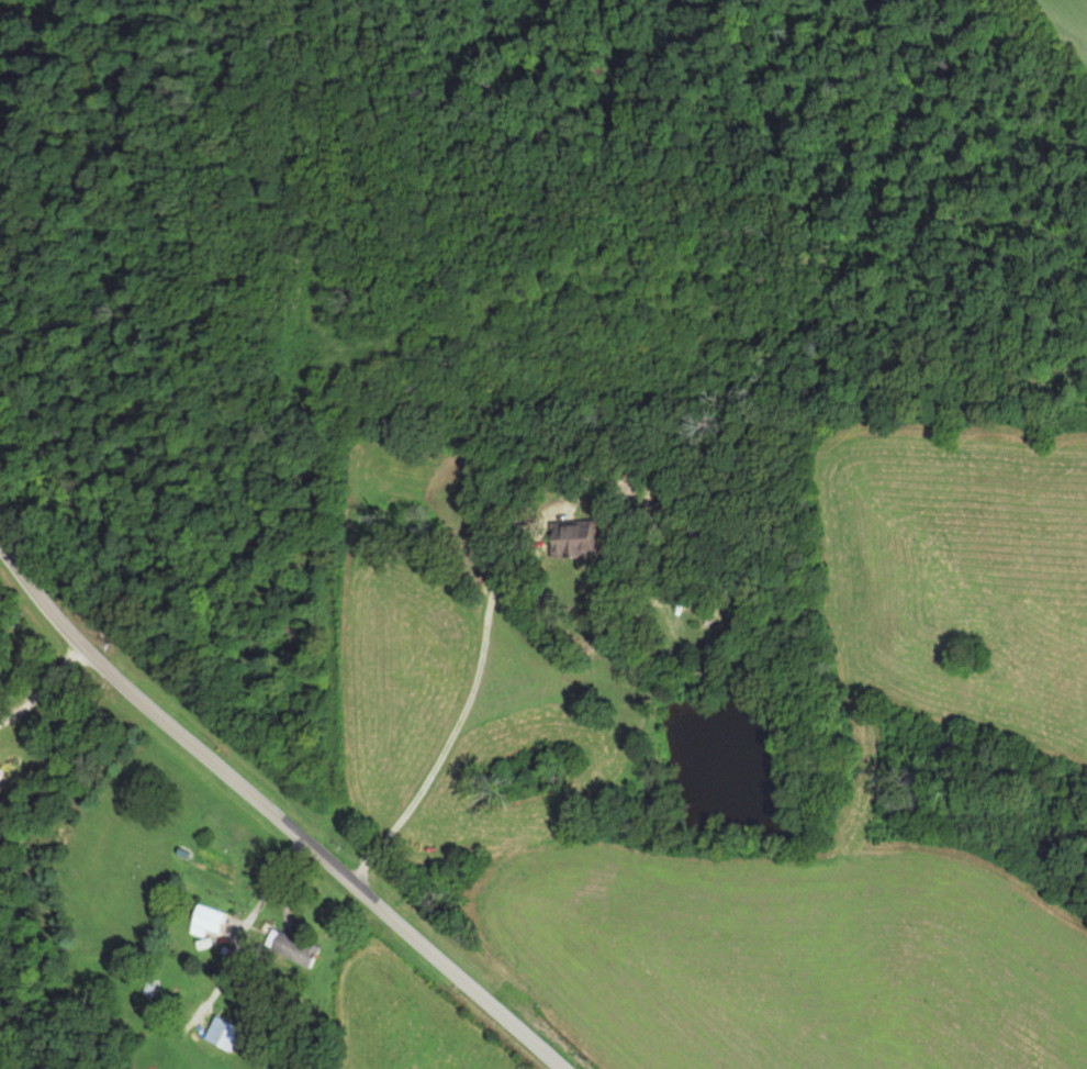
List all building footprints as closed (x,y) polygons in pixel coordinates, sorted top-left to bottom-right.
[(598,555),(598,523),(572,523),(572,555),(598,555)] [(10,773),(0,765),(0,787),(10,773)] [(201,937),(206,929),(219,935),(229,915),(202,901),(188,931),(201,937)] [(220,1044),(233,1023),(220,1015),(207,1037),(220,1044)]
